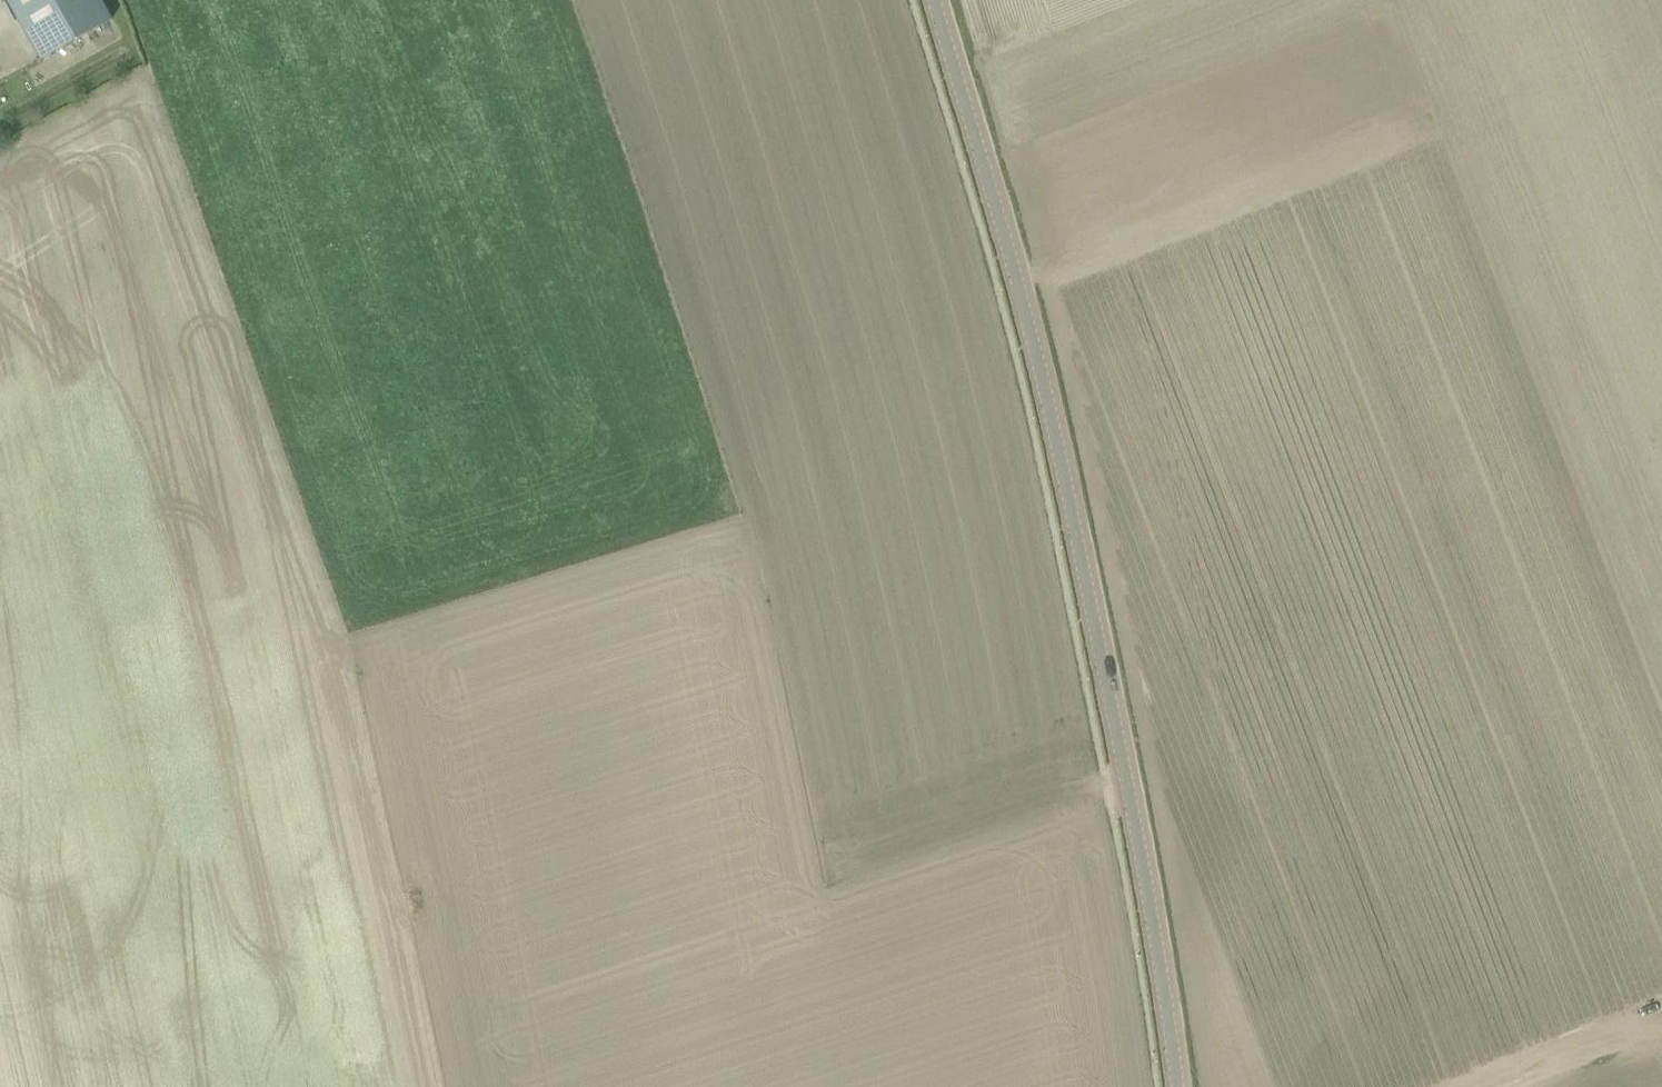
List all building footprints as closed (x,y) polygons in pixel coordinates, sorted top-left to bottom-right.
[(41,60),(113,20),(101,0),(7,0),(41,60)]
